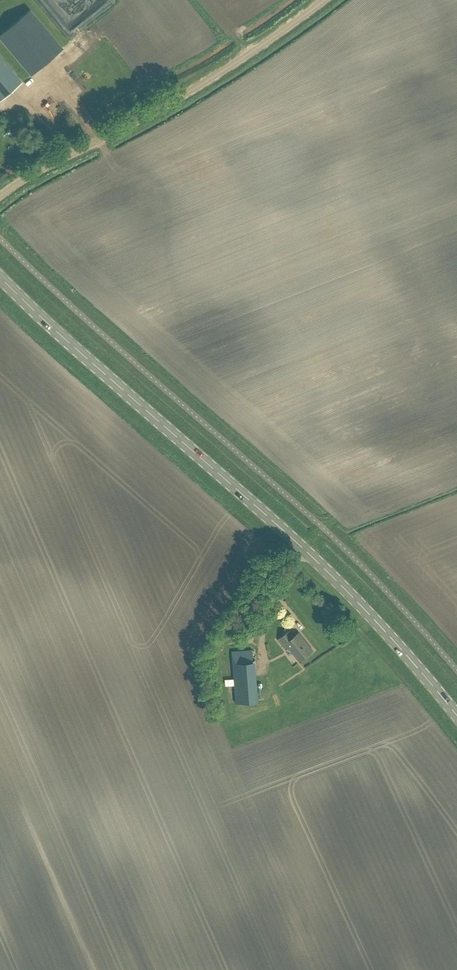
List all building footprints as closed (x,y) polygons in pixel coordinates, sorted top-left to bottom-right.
[(31,74),(62,48),(29,9),(0,34),(0,38),(31,74)] [(22,82),(0,55),(0,100),(22,82)] [(278,639),(286,649),(289,647),(300,661),(313,650),(299,632),(293,637),(288,631),(278,639)] [(232,650),(235,703),(258,701),(256,664),(254,649),(232,650)] [(287,680),(292,688),(301,682),(297,674),(287,680)]
